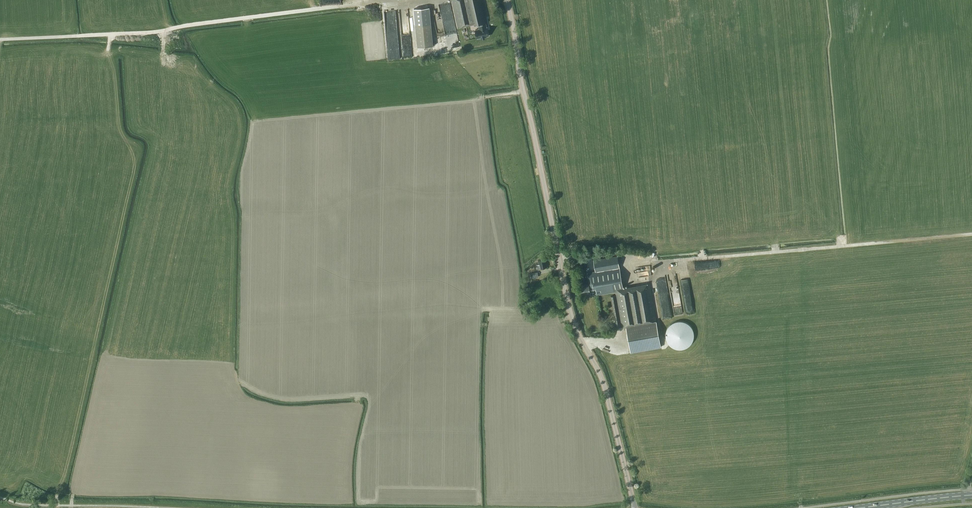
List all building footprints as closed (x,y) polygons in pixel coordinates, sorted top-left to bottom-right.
[(458,27),(474,23),(475,25),(478,24),(486,23),(487,22),(482,0),(452,0),(458,27)] [(429,7),(414,8),(418,47),(433,46),(429,7)] [(487,27),(486,23),(478,24),(479,29),(475,30),(477,38),(481,37),(482,38),(484,38),(484,37),(489,36),(487,27)] [(617,255),(593,260),(596,272),(620,268),(617,255)] [(538,268),(547,267),(546,258),(538,260),(539,264),(537,264),(538,268)] [(650,265),(637,266),(638,276),(652,275),(650,265)] [(596,274),(588,276),(589,284),(580,285),(582,293),(586,293),(586,294),(590,293),(590,292),(591,292),(590,291),(597,290),(597,293),(615,289),(616,295),(611,296),(616,328),(626,326),(631,352),(661,347),(650,283),(623,288),(620,268),(596,272),(596,274)] [(669,334),(669,341),(674,348),(684,347),(691,342),(691,338),(690,337),(690,335),(687,331),(691,328),(680,329),(679,327),(676,328),(675,326),(677,325),(674,325),(673,326),(670,326),(667,328),(667,332),(669,334)]
